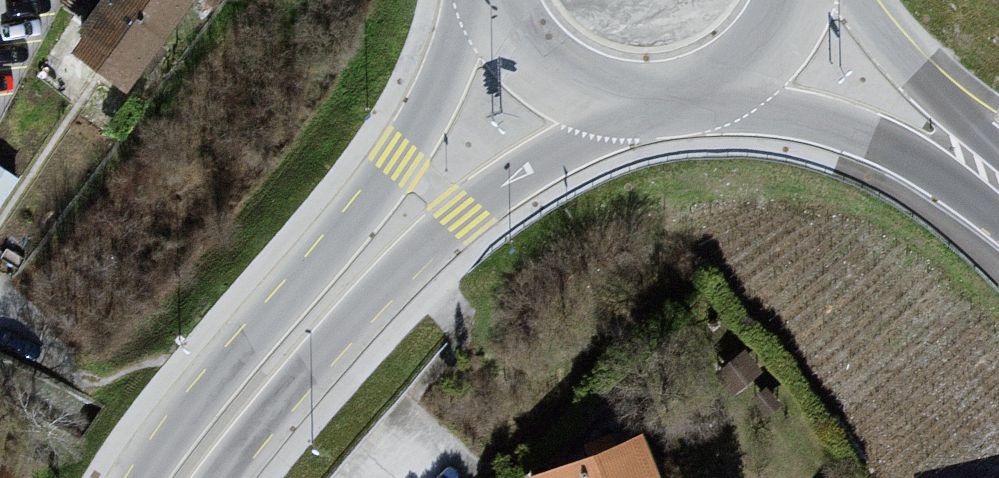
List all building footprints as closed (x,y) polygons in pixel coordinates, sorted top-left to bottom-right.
[(171,0),(92,0),(64,37),(70,43),(59,58),(119,94),(189,9),(171,0)] [(521,477),(636,477),(618,438),(521,477)]
